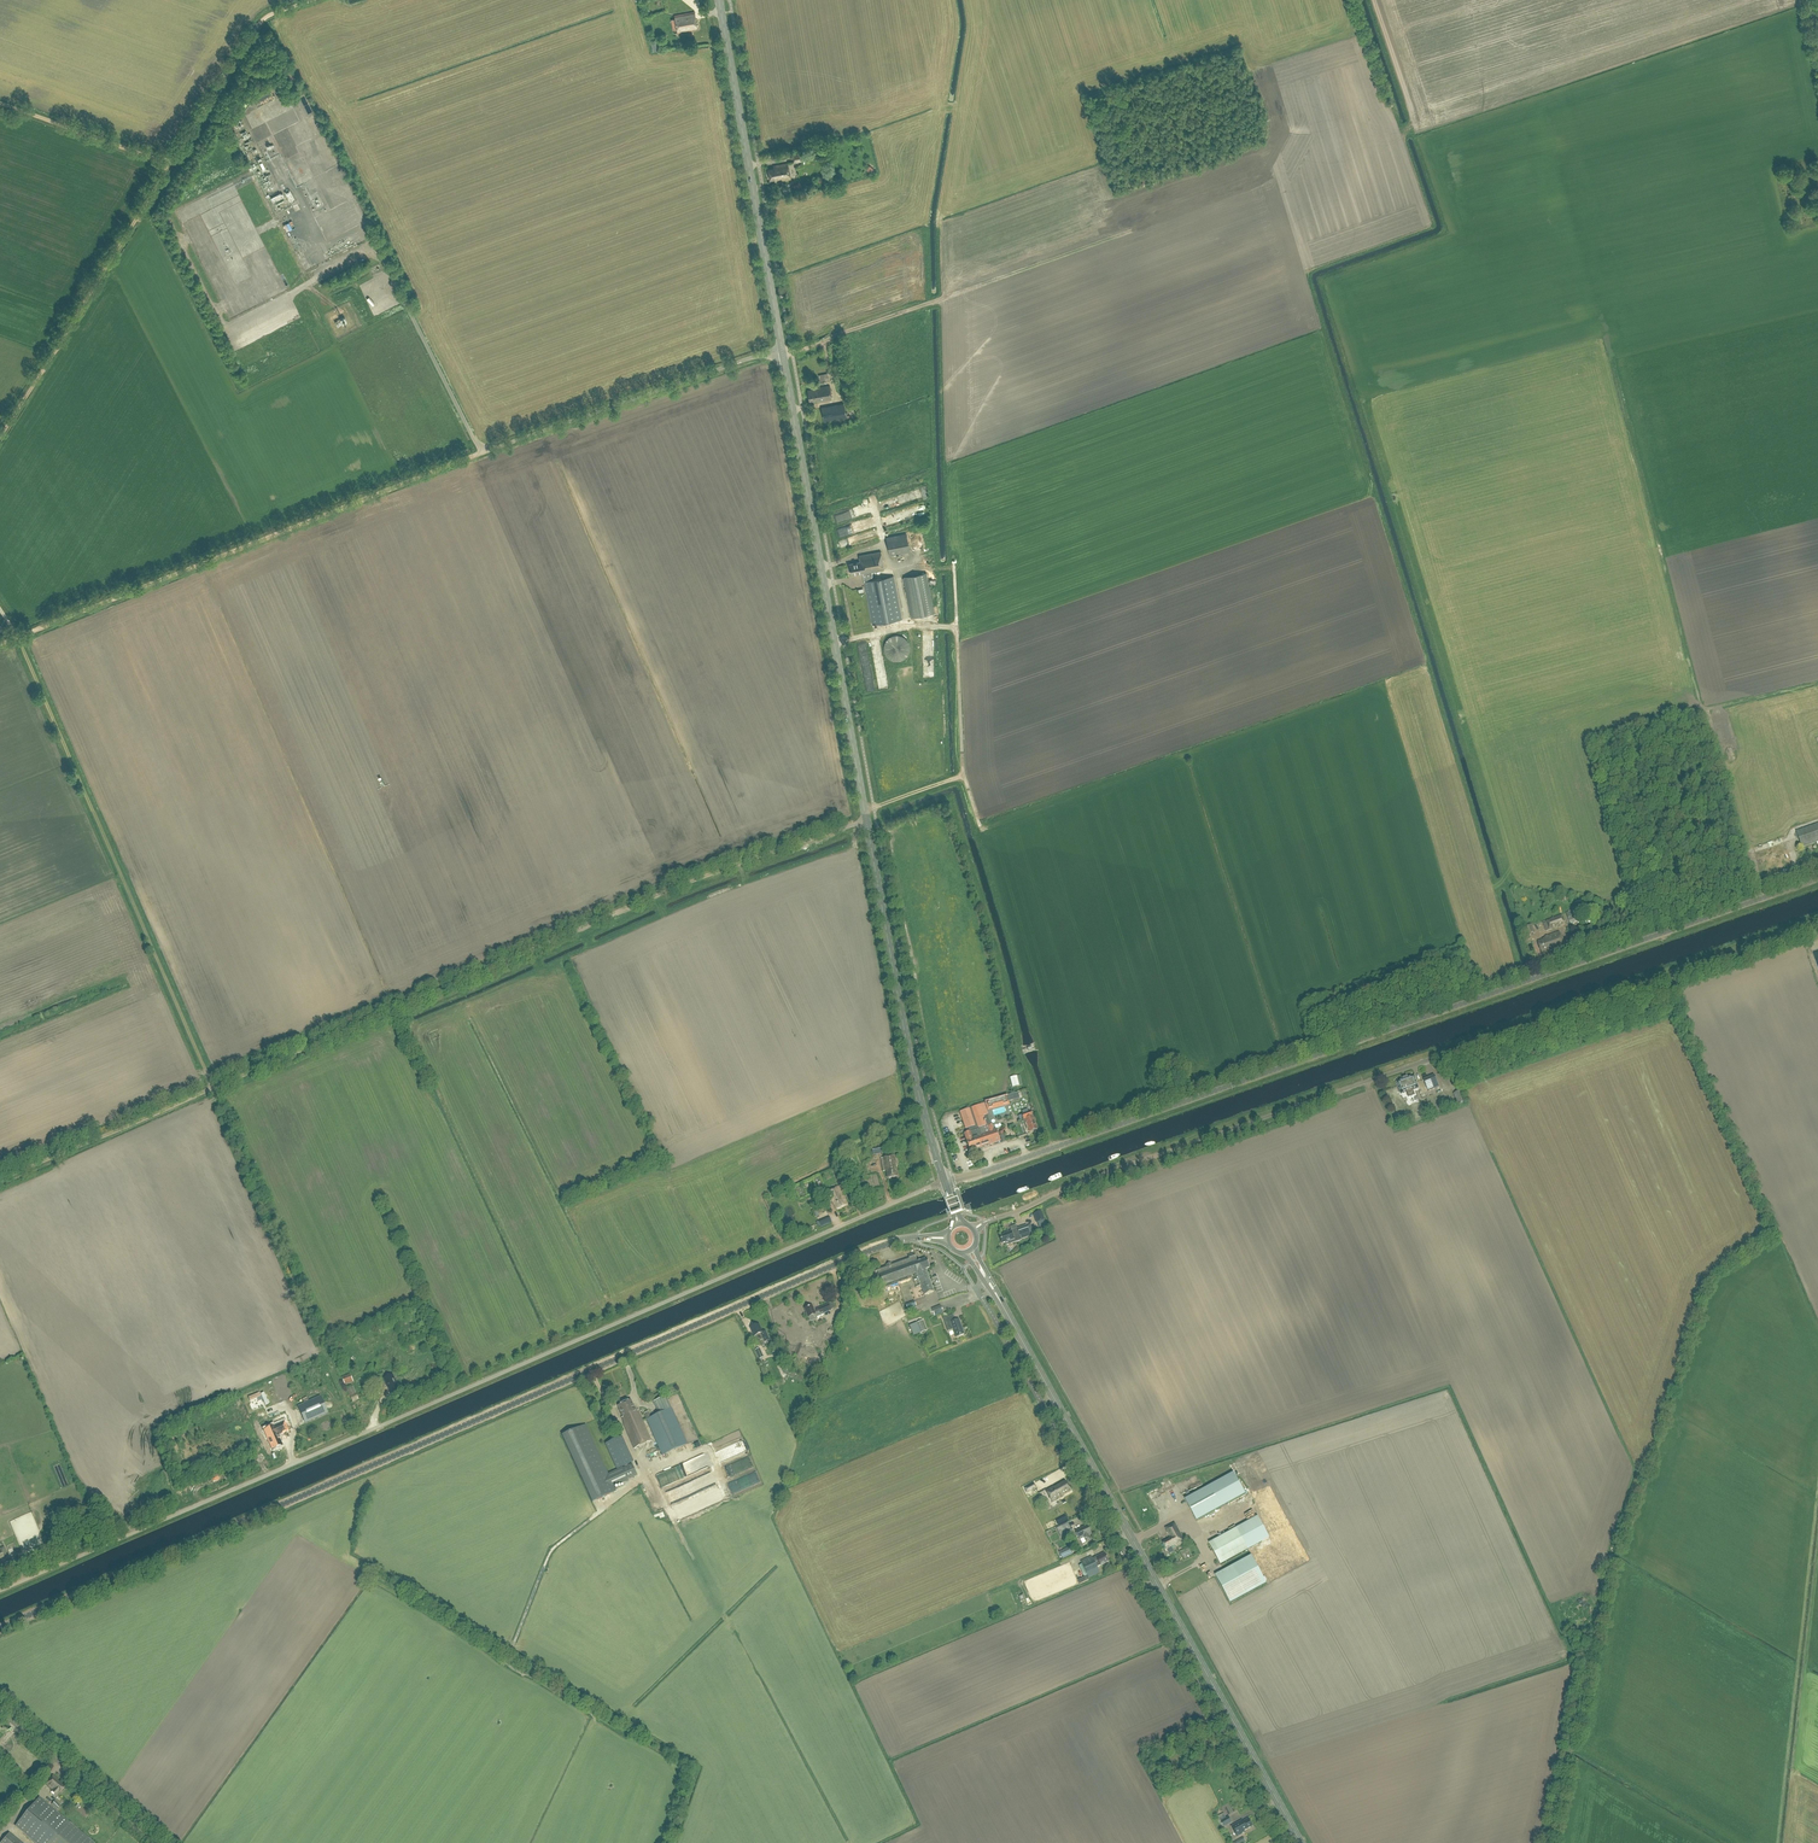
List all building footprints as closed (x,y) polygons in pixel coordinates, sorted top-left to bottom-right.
[(697,28),(695,12),(675,15),(678,32),(692,30),(692,29),(697,28)] [(273,98),(268,88),(252,96),(257,106),(273,98)] [(240,136),(250,129),(246,122),(236,129),(240,136)] [(803,161),(801,152),(793,154),(794,162),(803,161)] [(790,178),(788,163),(775,165),(775,167),(768,168),(770,180),(782,178),(782,180),(790,178)] [(244,222),(230,227),(233,236),(237,234),(238,237),(247,234),(244,222)] [(832,399),(830,386),(808,390),(810,401),(821,399),(821,401),(832,399)] [(847,418),(844,403),(821,407),(824,422),(847,418)] [(911,509),(913,517),(920,515),(917,507),(911,509)] [(840,528),(841,536),(849,535),(849,532),(853,531),(852,526),(840,528)] [(910,552),(907,533),(886,536),(890,555),(910,552)] [(884,569),(881,551),(859,555),(860,561),(849,563),(851,574),(862,572),(862,573),(863,573),(872,624),(902,619),(893,576),(872,579),(871,576),(872,576),(871,571),(884,569)] [(934,613),(926,572),(904,577),(911,617),(934,613)] [(884,647),(884,648),(884,649),(884,650),(884,651),(884,652),(885,653),(885,654),(886,655),(887,656),(887,657),(888,658),(889,658),(890,659),(891,659),(892,660),(893,660),(894,660),(895,661),(897,661),(898,661),(899,660),(900,660),(901,660),(902,659),(903,659),(904,658),(905,658),(906,657),(906,656),(907,655),(908,654),(908,653),(909,652),(909,651),(909,650),(909,649),(909,648),(909,647),(909,645),(909,644),(909,643),(908,642),(908,641),(907,640),(906,639),(906,638),(905,638),(904,637),(903,636),(902,636),(901,635),(900,635),(899,635),(898,635),(897,635),(895,635),(894,635),(893,635),(892,635),(891,636),(890,636),(889,637),(888,638),(887,638),(887,639),(886,640),(885,641),(885,642),(884,643),(884,644),(884,645),(884,647)] [(1796,832),(1802,848),(1817,843),(1817,824),(1796,832)] [(1581,917),(1579,909),(1566,913),(1569,922),(1581,917)] [(1565,925),(1562,916),(1546,921),(1549,931),(1565,925)] [(1535,934),(1532,925),(1527,927),(1529,935),(1525,936),(1527,941),(1531,940),(1529,936),(1535,934)] [(1564,947),(1559,933),(1545,938),(1545,939),(1538,942),(1542,954),(1550,951),(1550,952),(1553,950),(1554,951),(1564,947)] [(1021,1086),(1019,1076),(1010,1078),(1012,1088),(1021,1086)] [(1439,1087),(1434,1076),(1423,1081),(1428,1092),(1439,1087)] [(1397,1083),(1401,1094),(1407,1092),(1406,1091),(1412,1089),(1412,1090),(1418,1088),(1414,1077),(1407,1080),(1407,1079),(1403,1080),(1404,1081),(1397,1083)] [(1453,1094),(1458,1105),(1466,1101),(1462,1091),(1453,1094)] [(1009,1105),(1007,1096),(985,1103),(987,1111),(1009,1105)] [(1411,1104),(1397,1100),(1395,1109),(1409,1113),(1411,1104)] [(987,1115),(984,1105),(961,1113),(966,1129),(969,1128),(970,1132),(964,1134),(966,1141),(969,1151),(989,1144),(989,1145),(1000,1141),(996,1129),(993,1130),(991,1124),(986,1126),(983,1117),(987,1115)] [(1037,1130),(1030,1112),(1021,1116),(1023,1121),(1024,1120),(1027,1129),(1028,1128),(1030,1133),(1037,1130)] [(882,1154),(881,1147),(872,1148),(873,1155),(882,1154)] [(896,1165),(894,1157),(883,1159),(885,1172),(886,1172),(887,1179),(897,1177),(895,1165),(896,1165)] [(843,1199),(838,1188),(828,1193),(832,1203),(833,1203),(836,1210),(847,1205),(844,1198),(843,1199)] [(825,1197),(821,1190),(812,1194),(816,1202),(825,1197)] [(1041,1212),(1034,1214),(1037,1223),(1044,1220),(1041,1212)] [(1026,1226),(1017,1229),(1020,1237),(1029,1234),(1026,1226)] [(1015,1241),(1011,1231),(1003,1234),(1004,1236),(999,1237),(1002,1244),(1010,1241),(1011,1243),(1015,1241)] [(917,1263),(914,1254),(908,1256),(909,1259),(892,1265),(891,1264),(886,1266),(886,1267),(877,1271),(879,1276),(884,1289),(917,1277),(919,1281),(918,1281),(920,1286),(921,1286),(924,1296),(934,1292),(926,1270),(929,1268),(926,1259),(917,1263)] [(922,1304),(916,1287),(910,1290),(914,1302),(905,1305),(907,1310),(922,1304)] [(808,1318),(810,1323),(817,1320),(817,1318),(823,1316),(823,1314),(831,1311),(829,1305),(819,1309),(814,1311),(812,1307),(805,1310),(808,1318)] [(943,1313),(940,1306),(932,1310),(934,1317),(943,1313)] [(955,1321),(953,1316),(943,1319),(948,1332),(953,1330),(956,1338),(964,1335),(959,1320),(955,1321)] [(927,1331),(923,1321),(916,1324),(920,1334),(927,1331)] [(762,1333),(759,1325),(751,1329),(754,1337),(756,1336),(758,1342),(760,1347),(766,1345),(763,1340),(764,1340),(761,1334),(762,1333)] [(763,1358),(759,1349),(755,1351),(759,1360),(763,1358)] [(353,1383),(350,1375),(342,1378),(345,1386),(353,1383)] [(392,1376),(385,1379),(387,1385),(391,1394),(400,1391),(396,1381),(395,1381),(392,1376)] [(359,1400),(353,1387),(346,1390),(353,1404),(359,1400)] [(264,1396),(252,1401),(254,1405),(261,1402),(262,1405),(267,1403),(269,1408),(272,1407),(268,1396),(264,1397),(264,1396)] [(327,1414),(320,1397),(302,1405),(300,1400),(295,1402),(305,1424),(327,1414)] [(672,1409),(666,1397),(654,1403),(659,1415),(651,1418),(648,1412),(644,1414),(663,1456),(687,1445),(672,1409)] [(634,1408),(631,1401),(618,1407),(623,1418),(622,1419),(624,1423),(624,1427),(634,1449),(652,1441),(639,1411),(637,1412),(635,1407),(634,1408)] [(364,1422),(370,1419),(364,1407),(358,1410),(364,1422)] [(274,1431),(268,1433),(273,1443),(275,1442),(278,1448),(286,1445),(282,1435),(284,1434),(280,1424),(273,1427),(274,1431)] [(593,1503),(616,1492),(614,1488),(629,1481),(628,1480),(638,1476),(632,1465),(623,1469),(622,1468),(608,1474),(586,1425),(562,1436),(593,1503)] [(621,1435),(604,1443),(616,1469),(633,1461),(621,1435)] [(1212,1485),(1185,1499),(1197,1521),(1245,1494),(1234,1473),(1212,1485)] [(747,1480),(730,1486),(733,1494),(754,1486),(753,1482),(749,1484),(747,1480)] [(1071,1491),(1065,1482),(1053,1488),(1052,1487),(1045,1491),(1052,1503),(1064,1497),(1063,1496),(1071,1491)] [(1032,1485),(1031,1483),(1024,1487),(1025,1488),(1024,1489),(1027,1494),(1036,1489),(1034,1484),(1032,1485)] [(702,1527),(719,1522),(717,1515),(700,1519),(702,1527)] [(1070,1529),(1068,1524),(1056,1530),(1061,1538),(1064,1536),(1065,1537),(1073,1532),(1071,1528),(1070,1529)] [(1185,1542),(1175,1524),(1166,1528),(1171,1539),(1163,1543),(1167,1550),(1176,1545),(1176,1546),(1185,1542)] [(1091,1535),(1087,1526),(1075,1532),(1079,1540),(1084,1538),(1086,1543),(1091,1541),(1088,1536),(1091,1535)] [(1248,1550),(1236,1529),(1209,1544),(1221,1565),(1248,1550)] [(1066,1553),(1062,1555),(1063,1558),(1074,1554),(1071,1548),(1065,1550),(1066,1553)] [(1108,1562),(1104,1553),(1096,1557),(1093,1559),(1092,1557),(1080,1562),(1088,1578),(1099,1573),(1096,1567),(1100,1566),(1108,1562)] [(1252,1556),(1215,1576),(1231,1604),(1267,1584),(1252,1556)] [(1023,1606),(1028,1605),(1025,1595),(1020,1597),(1023,1606)] [(58,1780),(54,1776),(45,1785),(51,1790),(50,1791),(57,1797),(65,1787),(57,1781),(58,1780)] [(40,1798),(15,1827),(34,1842),(94,1842),(40,1798)] [(60,1807),(54,1802),(51,1806),(57,1811),(60,1807)] [(1232,1823),(1229,1817),(1221,1822),(1224,1827),(1232,1823)] [(1253,1827),(1249,1819),(1232,1828),(1237,1837),(1242,1835),(1245,1833),(1244,1831),(1253,1827)] [(9,1834),(2,1842),(21,1842),(9,1834)]
